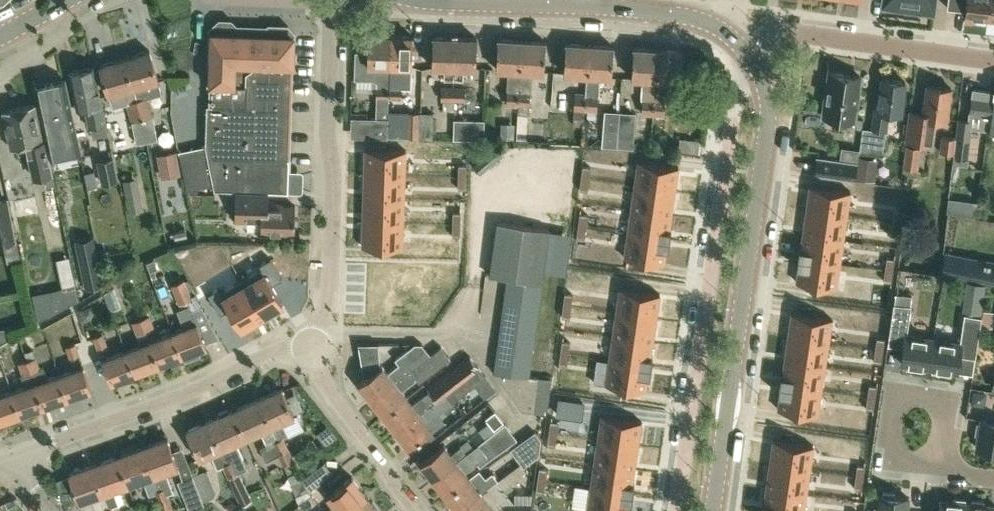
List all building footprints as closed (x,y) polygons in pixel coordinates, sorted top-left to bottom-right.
[(908,4),(918,5),(917,9),(934,12),(936,0),(909,0),(908,4)] [(989,19),(991,0),(969,0),(966,20),(973,21),(973,17),(989,19)] [(206,142),(177,148),(186,190),(213,185),(214,190),(235,190),(235,191),(248,191),(266,191),(286,191),(287,174),(293,62),(294,34),(211,31),(210,83),(211,83),(211,103),(207,103),(206,142)] [(388,96),(389,96),(390,79),(391,33),(369,33),(368,49),(355,49),(354,78),(372,78),(377,80),(376,116),(367,116),(366,136),(387,136),(387,135),(389,135),(389,111),(388,111),(388,96)] [(413,34),(391,33),(390,79),(389,96),(401,96),(402,64),(412,64),(413,34)] [(444,77),(454,77),(455,35),(433,35),(432,64),(445,65),(444,77)] [(476,65),(477,36),(455,35),(454,77),(463,77),(464,65),(476,65)] [(518,105),(521,67),(523,38),(499,36),(497,66),(508,66),(507,90),(508,90),(507,104),(518,105)] [(523,38),(521,67),(518,105),(529,105),(530,91),(532,91),(533,68),(545,69),(547,40),(523,38)] [(564,71),(588,72),(590,42),(566,41),(564,71)] [(612,74),(614,44),(590,42),(588,72),(587,92),(586,107),(597,108),(598,94),(600,94),(601,73),(612,74)] [(642,112),(652,113),(657,47),(633,46),(631,76),(642,77),(641,98),(643,98),(642,112)] [(657,47),(652,113),(665,113),(666,100),(667,100),(668,79),(679,80),(681,49),(657,47)] [(124,55),(133,86),(158,79),(149,48),(124,55)] [(133,86),(124,55),(100,62),(109,93),(133,86)] [(89,125),(105,122),(93,65),(69,71),(77,106),(85,104),(89,125)] [(823,115),(852,119),(859,75),(829,71),(823,115)] [(883,153),(886,130),(888,110),(901,112),(906,81),(882,78),(878,104),(875,104),(872,127),(863,126),(859,150),(883,153)] [(50,156),(80,149),(65,79),(35,85),(50,156)] [(908,139),(933,142),(936,117),(947,118),(951,86),(927,83),(924,111),(912,109),(908,139)] [(992,96),(972,93),(969,111),(989,114),(987,128),(993,129),(993,84),(992,96)] [(453,98),(454,87),(442,87),(441,98),(453,98)] [(466,87),(454,87),(453,98),(466,98),(466,87)] [(575,106),(586,107),(587,92),(576,91),(575,106)] [(627,108),(627,93),(613,94),(613,108),(627,108)] [(136,97),(142,117),(152,114),(146,94),(136,97)] [(142,117),(136,97),(125,100),(131,120),(142,117)] [(15,150),(27,147),(34,176),(50,173),(35,102),(2,109),(10,147),(14,146),(15,150)] [(407,111),(389,111),(389,135),(420,136),(420,137),(421,138),(421,111),(407,110),(407,111)] [(593,122),(591,110),(576,113),(578,125),(593,122)] [(602,147),(616,148),(619,111),(605,110),(602,147)] [(635,112),(619,111),(616,148),(633,149),(635,112)] [(152,114),(142,117),(146,141),(156,139),(152,114)] [(142,117),(131,120),(136,143),(146,141),(142,117)] [(956,137),(954,154),(954,158),(968,160),(973,119),(958,118),(956,137)] [(484,140),(485,119),(455,119),(454,139),(484,140)] [(513,139),(514,127),(502,127),(501,139),(513,139)] [(940,152),(954,154),(956,137),(942,135),(940,152)] [(680,137),(678,150),(699,153),(701,140),(680,137)] [(906,145),(903,167),(918,170),(921,147),(906,145)] [(368,146),(367,170),(408,171),(409,147),(368,146)] [(500,146),(479,163),(487,172),(507,156),(500,146)] [(988,167),(988,149),(976,148),(976,167),(988,167)] [(875,181),(878,159),(859,156),(856,178),(875,181)] [(102,183),(118,180),(114,157),(98,160),(102,183)] [(814,173),(841,176),(854,178),(856,162),(817,157),(814,173)] [(639,161),(635,184),(675,190),(679,167),(639,161)] [(460,162),(460,174),(468,174),(468,162),(460,162)] [(583,166),(581,178),(589,179),(591,167),(583,166)] [(367,170),(366,194),(407,195),(408,171),(367,170)] [(460,174),(459,186),(467,186),(468,174),(460,174)] [(581,178),(580,190),(587,190),(589,179),(581,178)] [(635,184),(631,208),(672,214),(675,190),(635,184)] [(811,185),(807,208),(847,215),(851,191),(811,185)] [(235,191),(235,219),(261,219),(261,231),(294,231),(294,205),(279,204),(280,201),(266,201),(266,191),(248,191),(235,191)] [(366,194),(365,218),(406,219),(407,195),(366,194)] [(14,238),(6,199),(0,200),(0,241),(14,238)] [(631,208),(628,232),(668,238),(672,214),(631,208)] [(807,208),(803,232),(844,238),(847,215),(807,208)] [(458,210),(458,222),(466,223),(466,210),(458,210)] [(897,210),(896,222),(904,223),(905,211),(897,210)] [(577,213),(575,225),(583,226),(585,214),(577,213)] [(365,218),(364,242),(405,243),(406,219),(365,218)] [(507,276),(493,370),(521,408),(535,410),(540,376),(527,374),(548,227),(497,220),(489,274),(507,276)] [(458,222),(458,235),(466,235),(466,223),(458,222)] [(902,235),(904,223),(896,222),(894,234),(902,235)] [(575,225),(574,237),(581,238),(583,226),(575,225)] [(628,232),(624,255),(664,262),(668,238),(628,232)] [(803,232),(800,256),(840,262),(844,238),(803,232)] [(598,240),(599,255),(620,254),(620,239),(598,240)] [(800,256),(796,280),(837,286),(840,262),(800,256)] [(887,257),(886,269),(894,270),(895,258),(887,257)] [(262,273),(242,285),(260,316),(280,304),(270,286),(280,279),(269,258),(258,265),(262,273)] [(578,274),(595,274),(595,261),(577,262),(578,274)] [(96,262),(81,265),(85,288),(101,285),(96,262)] [(967,265),(965,279),(993,284),(993,270),(967,265)] [(137,271),(142,291),(159,286),(154,266),(137,271)] [(435,294),(434,269),(409,270),(410,295),(435,294)] [(894,270),(886,269),(884,281),(892,282),(894,270)] [(193,298),(185,278),(171,284),(179,304),(193,298)] [(857,280),(856,293),(871,294),(872,281),(857,280)] [(217,288),(206,294),(218,315),(229,309),(240,327),(260,316),(242,285),(222,296),(217,288)] [(882,286),(882,296),(899,297),(900,287),(882,286)] [(620,288),(617,312),(657,318),(661,294),(620,288)] [(564,292),(562,304),(570,306),(571,293),(564,292)] [(985,298),(970,296),(968,310),(983,312),(985,298)] [(926,365),(930,366),(934,335),(906,331),(910,303),(894,301),(888,343),(904,345),(902,362),(914,364),(914,367),(926,369),(926,365)] [(562,304),(560,316),(568,317),(570,306),(562,304)] [(617,312),(613,335),(653,342),(657,318),(617,312)] [(962,339),(934,335),(930,366),(933,366),(932,370),(944,372),(945,368),(958,370),(960,353),(976,356),(982,314),(966,312),(962,339)] [(184,326),(173,330),(182,353),(184,353),(186,358),(199,353),(197,348),(206,344),(204,341),(219,335),(206,313),(196,317),(194,313),(181,318),(184,326)] [(792,313),(789,336),(829,342),(833,319),(792,313)] [(145,330),(149,339),(158,363),(182,353),(173,330),(158,335),(150,314),(141,318),(145,330)] [(145,330),(141,318),(132,321),(136,333),(145,330)] [(107,345),(103,334),(92,337),(96,349),(107,345)] [(613,335),(610,359),(650,365),(653,342),(613,335)] [(789,336),(785,360),(825,366),(829,342),(789,336)] [(877,337),(875,349),(883,350),(885,338),(877,337)] [(158,363),(149,339),(125,348),(135,372),(158,363)] [(394,380),(431,351),(423,341),(416,341),(396,357),(400,361),(388,370),(382,363),(358,382),(371,398),(394,380)] [(560,341),(558,353),(566,354),(568,342),(560,341)] [(80,354),(76,343),(66,346),(70,357),(80,354)] [(378,407),(384,414),(407,396),(402,389),(418,377),(421,380),(452,356),(442,344),(431,352),(431,351),(394,380),(371,398),(378,407)] [(135,372),(125,348),(102,357),(111,381),(135,372)] [(875,349),(874,361),(881,362),(883,350),(875,349)] [(558,353),(557,365),(565,365),(566,354),(558,353)] [(396,430),(460,381),(479,366),(470,354),(428,387),(429,389),(412,402),(407,396),(384,414),(396,430)] [(27,359),(31,370),(35,381),(43,405),(66,397),(58,373),(48,377),(44,366),(39,367),(35,356),(27,359)] [(35,381),(31,370),(27,359),(19,361),(23,373),(22,373),(26,384),(11,390),(20,414),(43,405),(35,381)] [(610,359),(606,383),(646,389),(650,365),(610,359)] [(785,360),(781,384),(822,390),(825,366),(785,360)] [(84,364),(58,373),(66,397),(92,388),(84,364)] [(432,427),(426,420),(461,393),(484,375),(485,374),(479,366),(460,381),(396,430),(408,446),(432,427)] [(491,375),(466,389),(475,405),(500,392),(491,375)] [(558,396),(568,395),(568,378),(557,378),(558,396)] [(781,384),(778,407),(818,414),(822,390),(781,384)] [(870,384),(868,396),(876,397),(878,385),(870,384)] [(282,385),(259,395),(265,408),(272,424),(278,438),(273,440),(279,451),(288,447),(283,436),(289,433),(283,419),(295,414),(282,385)] [(18,415),(20,414),(11,390),(0,394),(0,421),(7,418),(8,421),(12,423),(17,421),(19,418),(18,415)] [(234,406),(247,436),(260,430),(266,443),(259,446),(266,460),(280,454),(279,451),(273,440),(278,438),(272,424),(265,408),(259,395),(234,406)] [(868,397),(866,409),(874,410),(876,398),(868,397)] [(559,399),(557,414),(581,417),(583,402),(559,399)] [(247,436),(234,406),(229,409),(227,406),(218,410),(220,413),(209,418),(222,447),(228,461),(233,458),(233,459),(238,470),(239,471),(248,467),(236,441),(247,436)] [(490,421),(496,428),(505,421),(496,410),(487,417),(490,421)] [(601,415),(597,439),(638,445),(641,421),(601,415)] [(228,461),(222,447),(209,418),(186,428),(199,457),(211,452),(218,467),(223,464),(228,474),(238,470),(233,459),(233,458),(228,461)] [(982,418),(981,422),(978,421),(975,433),(979,434),(977,446),(993,449),(993,420),(982,418)] [(549,420),(548,432),(555,433),(557,421),(549,420)] [(496,428),(490,421),(480,429),(486,436),(496,428)] [(466,452),(433,478),(446,494),(469,476),(465,471),(488,453),(491,458),(518,437),(505,422),(480,442),(466,452)] [(511,448),(521,461),(540,446),(541,439),(535,430),(511,448)] [(548,432),(546,444),(554,444),(555,433),(548,432)] [(167,494),(174,492),(166,470),(177,466),(167,436),(143,445),(154,474),(159,488),(154,490),(158,502),(169,498),(167,494)] [(597,439),(594,463),(634,469),(638,445),(597,439)] [(774,439),(770,463),(811,469),(814,445),(774,439)] [(466,452),(460,445),(451,452),(444,444),(421,462),(433,478),(466,452)] [(125,476),(128,484),(154,474),(143,445),(117,454),(125,476)] [(284,463),(294,459),(288,447),(279,451),(280,454),(284,463)] [(113,506),(119,503),(114,489),(128,484),(125,476),(117,454),(92,463),(107,507),(103,509),(104,510),(115,510),(113,506)] [(822,454),(822,464),(842,464),(843,455),(822,454)] [(523,465),(521,461),(504,474),(510,481),(526,469),(523,465)] [(107,507),(92,463),(68,471),(78,501),(91,496),(96,510),(103,509),(107,507)] [(594,463),(590,486),(631,493),(634,469),(594,463)] [(770,463),(767,486),(807,493),(811,469),(770,463)] [(858,463),(856,475),(864,476),(866,464),(858,463)] [(538,466),(537,478),(545,479),(546,467),(538,466)] [(834,499),(839,470),(819,467),(815,495),(834,499)] [(469,476),(446,494),(458,510),(492,483),(497,479),(492,472),(486,477),(479,468),(469,476)] [(239,471),(238,470),(228,474),(242,504),(252,500),(239,471)] [(458,510),(459,510),(488,510),(494,507),(492,505),(507,493),(503,487),(510,481),(504,474),(497,479),(492,483),(458,510)] [(193,475),(178,481),(190,510),(200,510),(205,509),(193,475)] [(366,494),(351,475),(327,494),(335,504),(326,510),(344,510),(366,494)] [(864,476),(856,475),(854,487),(862,488),(864,476)] [(537,478),(535,490),(543,491),(545,479),(537,478)] [(587,510),(593,510),(628,510),(631,493),(590,486),(587,510)] [(763,510),(769,510),(804,510),(807,493),(767,486),(763,510)] [(909,496),(895,494),(895,491),(883,490),(883,493),(880,493),(878,506),(875,505),(874,510),(907,510),(909,496)] [(366,494),(344,510),(380,510),(366,494)] [(968,502),(965,501),(966,498),(953,496),(953,500),(941,499),(939,510),(968,510),(968,502)] [(173,510),(169,498),(158,502),(161,510),(172,510),(173,510)] [(968,502),(968,510),(993,510),(993,504),(984,503),(984,499),(972,498),(972,502),(968,502)] [(501,510),(530,510),(531,503),(501,503),(501,510)]
